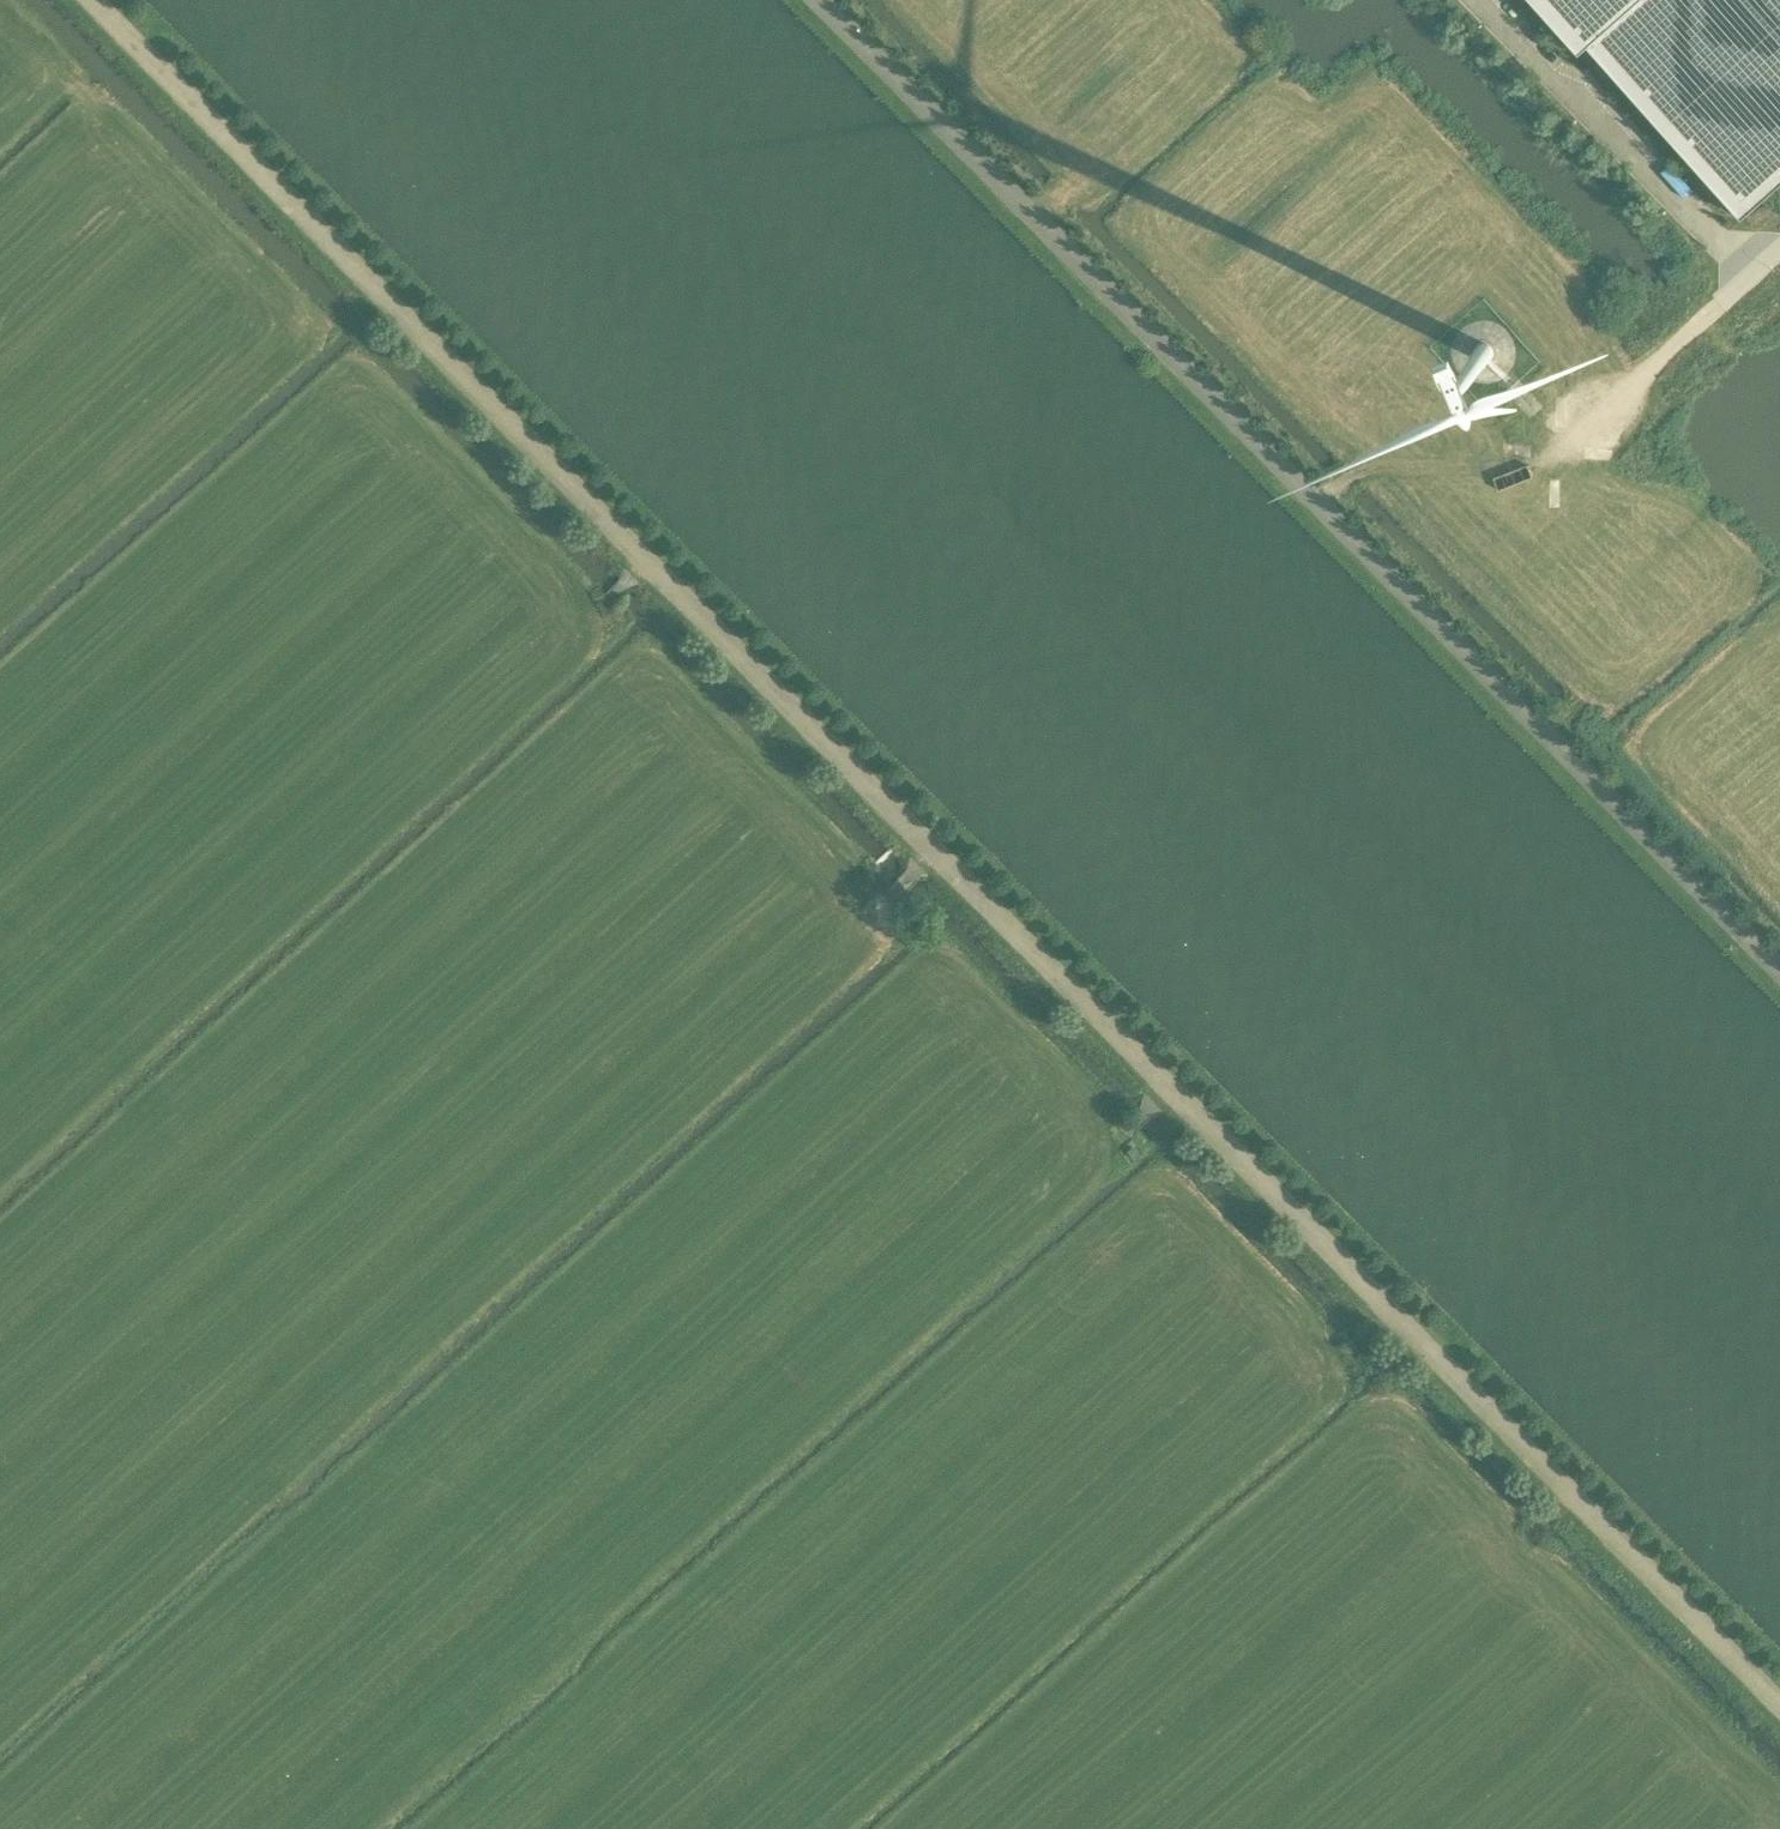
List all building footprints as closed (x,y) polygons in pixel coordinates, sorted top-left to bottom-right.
[(1576,50),(1585,42),(1742,219),(1779,186),(1779,0),(1531,0),(1576,50)] [(1475,351),(1475,353),(1475,355),(1475,357),(1476,358),(1477,360),(1479,361),(1480,362),(1482,362),(1484,362),(1486,362),(1488,362),(1489,361),(1491,360),(1492,358),(1493,357),(1493,355),(1493,353),(1493,351),(1493,349),(1492,348),(1491,346),(1489,345),(1488,344),(1486,344),(1484,344),(1482,344),(1480,344),(1479,345),(1477,346),(1476,348),(1475,349),(1475,351)] [(1132,1158),(1137,1153),(1131,1146),(1126,1151),(1132,1158)]
